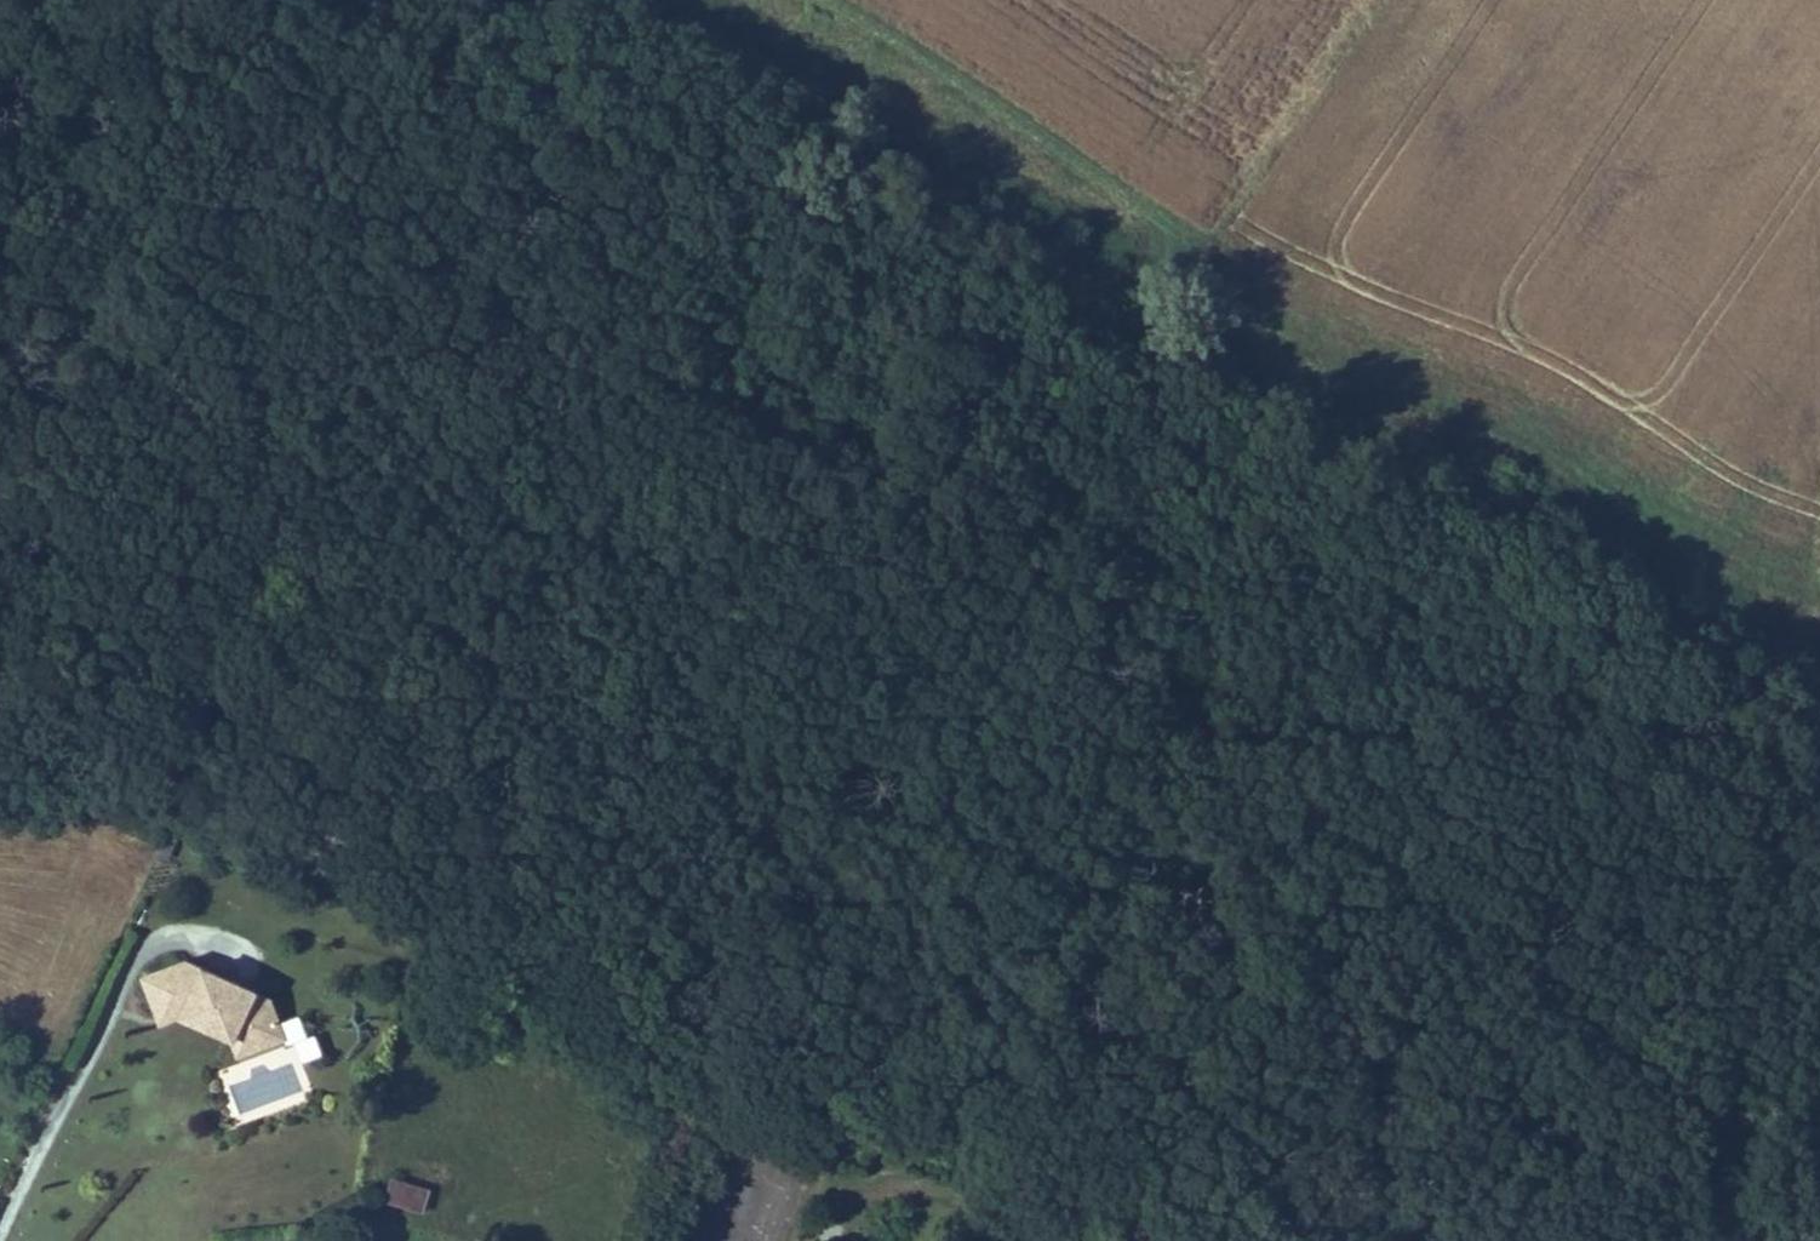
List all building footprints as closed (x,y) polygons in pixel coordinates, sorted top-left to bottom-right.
[(245,1011),(164,971),(129,984),(142,1023),(164,1015),(214,1039),(219,1051),(256,1036),(245,1011)] [(142,1023),(129,984),(120,987),(137,1034),(157,1027),(194,1045),(207,1051),(215,1068),(261,1047),(256,1036),(219,1051),(214,1039),(164,1015),(142,1023)] [(389,1177),(382,1203),(422,1214),(430,1189),(389,1177)]
